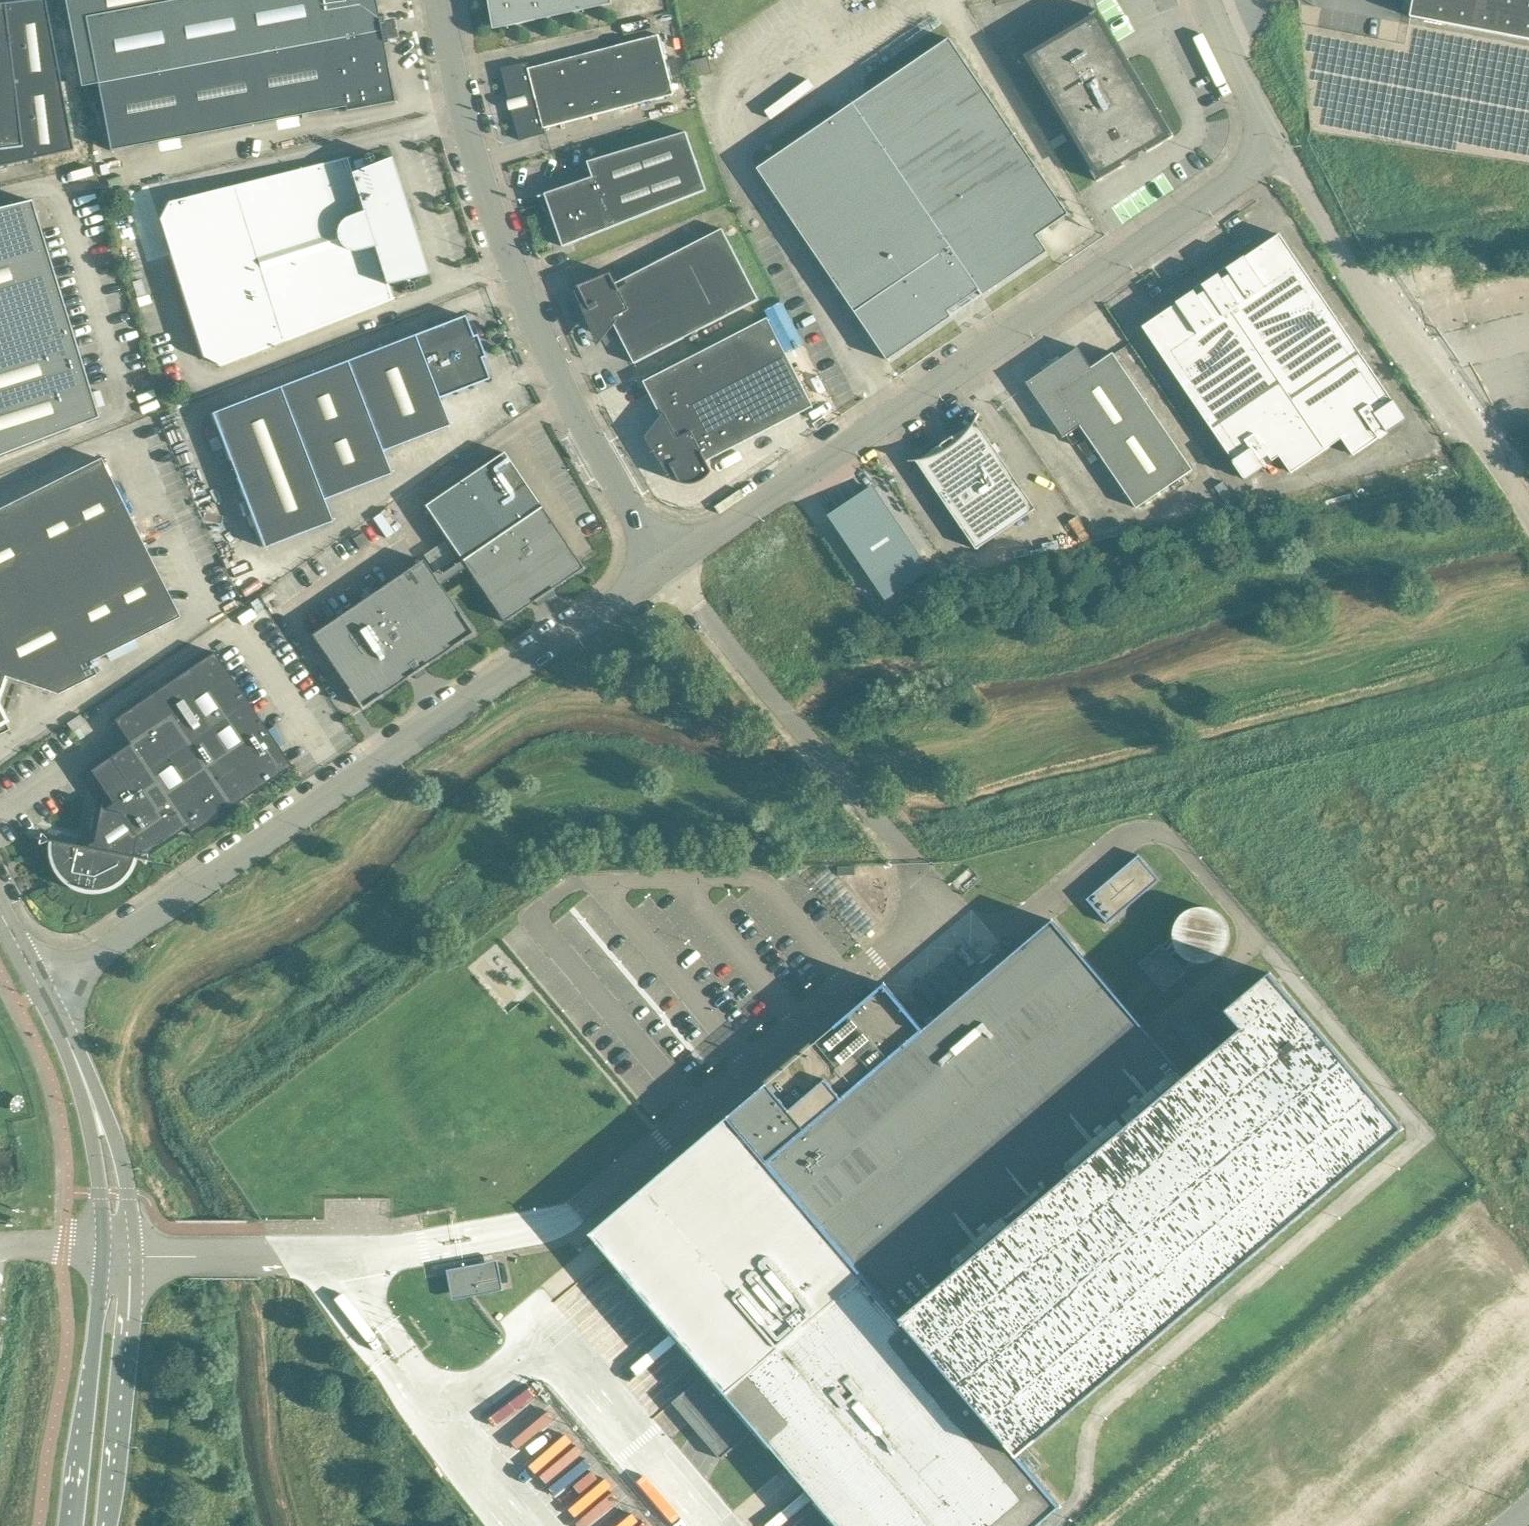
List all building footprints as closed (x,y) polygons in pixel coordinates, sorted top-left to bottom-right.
[(0,4),(0,167),(73,150),(44,0),(34,0),(4,4),(0,4)] [(80,87),(97,84),(380,31),(379,24),(383,24),(382,20),(382,17),(378,17),(375,0),(64,0),(80,87)] [(494,22),(502,21),(503,28),(612,4),(612,0),(490,0),(494,22)] [(1410,17),(1528,40),(1528,0),(1413,0),(1410,17)] [(1122,161),(1129,157),(1130,158),(1131,159),(1132,159),(1133,159),(1135,159),(1136,158),(1137,158),(1137,157),(1138,156),(1138,155),(1138,154),(1138,153),(1137,152),(1145,148),(1148,153),(1175,137),(1099,10),(1065,30),(1068,36),(1059,41),(1056,36),(1022,56),(1098,182),(1125,166),(1122,161)] [(380,31),(97,84),(109,151),(344,107),(345,111),(348,111),(394,102),(384,46),(387,43),(386,40),(386,37),(381,38),(380,31)] [(510,99),(513,111),(521,141),(547,134),(545,128),(675,95),(660,35),(530,68),(529,63),(503,69),(510,99)] [(758,169),(888,361),(953,317),(949,311),(979,291),(983,296),(1048,252),(1038,236),(1069,215),(950,39),(758,169)] [(538,197),(541,205),(541,206),(542,209),(544,211),(545,212),(546,214),(548,215),(550,216),(552,217),(563,247),(707,191),(680,123),(584,161),(590,176),(538,197)] [(427,275),(413,232),(390,158),(355,171),(350,157),(168,203),(160,220),(203,357),(220,366),(394,298),(390,284),(427,275)] [(31,201),(0,208),(0,456),(98,418),(31,201)] [(759,300),(723,229),(616,284),(611,273),(578,286),(586,302),(584,303),(598,335),(609,321),(612,320),(635,364),(759,300)] [(1177,304),(1143,327),(1234,460),(1232,461),(1245,480),(1265,466),(1261,461),(1269,456),(1273,461),(1280,456),(1291,473),(1342,439),(1353,455),(1379,438),(1375,433),(1383,427),(1387,432),(1406,419),(1394,401),(1393,401),(1280,234),(1245,258),(1245,256),(1227,269),(1230,274),(1223,279),(1219,274),(1202,285),(1206,291),(1198,296),(1194,290),(1176,303),(1177,304)] [(382,451),(449,425),(439,399),(489,379),(481,359),(485,357),(476,335),(472,336),(464,316),(212,413),(264,548),(332,522),(323,500),(390,474),(382,451)] [(675,473),(680,483),(683,484),(686,484),(689,485),(692,485),(695,484),(698,484),(701,483),(703,481),(706,480),(708,478),(709,477),(711,475),(713,472),(708,461),(814,407),(768,318),(644,382),(663,419),(649,438),(672,475),(675,473)] [(1194,471),(1114,353),(1092,368),(1078,347),(1076,348),(1077,349),(1028,382),(1026,383),(1063,436),(1063,437),(1063,438),(1067,436),(1073,445),(1087,436),(1137,509),(1194,471)] [(993,445),(977,421),(979,417),(980,414),(979,414),(977,417),(976,421),(972,426),(970,429),(968,431),(965,436),(961,440),(957,443),(952,447),(947,450),(944,452),(939,454),(936,456),(931,457),(925,459),(919,460),(914,461),(910,461),(910,462),(913,462),(917,462),(978,550),(1037,509),(999,454),(1002,452),(997,443),(993,445)] [(582,568),(503,452),(424,506),(461,561),(465,567),(503,622),(582,568)] [(140,538),(100,459),(0,509),(0,607),(140,538)] [(871,488),(832,515),(876,582),(888,599),(928,572),(916,555),(871,488)] [(360,551),(370,544),(363,533),(353,539),(360,551)] [(140,538),(0,607),(0,692),(5,677),(57,695),(96,675),(90,662),(179,618),(140,538)] [(378,590),(311,635),(348,689),(348,690),(360,708),(361,709),(472,633),(459,614),(439,585),(465,567),(461,561),(435,579),(422,560),(378,590)] [(282,773),(291,766),(213,652),(113,720),(129,744),(109,757),(131,790),(113,803),(103,789),(100,805),(92,843),(90,843),(89,844),(87,846),(86,847),(33,837),(33,839),(48,842),(47,845),(47,848),(47,851),(47,854),(48,857),(48,860),(49,863),(50,866),(52,869),(53,872),(55,874),(56,877),(59,880),(61,882),(63,883),(66,886),(70,888),(72,890),(75,891),(80,893),(85,894),(90,894),(94,894),(100,894),(104,893),(110,890),(113,889),(116,888),(118,886),(120,885),(121,883),(124,881),(128,877),(130,874),(132,871),(133,868),(135,864),(136,861),(136,858),(151,861),(151,860),(146,859),(147,854),(186,827),(191,835),(282,773)] [(10,730),(0,710),(0,735),(10,730)] [(1160,880),(1139,855),(1087,899),(1108,924),(1160,880)] [(813,1041),(816,1044),(768,1084),(766,1081),(727,1115),(728,1116),(729,1115),(730,1116),(591,1234),(708,1372),(673,1402),(676,1406),(682,1401),(724,1451),(718,1455),(722,1459),(757,1429),(839,1525),(1038,1525),(1061,1506),(1018,1456),(1403,1129),(1271,973),(1216,1020),(1231,1038),(1186,1077),(1053,920),(925,1030),(885,984),(837,1025),(835,1024),(836,1023),(835,1022),(813,1041)] [(1139,963),(1164,992),(1187,973),(1162,944),(1139,963)] [(495,1266),(451,1274),(455,1294),(498,1286),(495,1266)] [(781,1514),(801,1497),(795,1489),(775,1506),(781,1514)]
